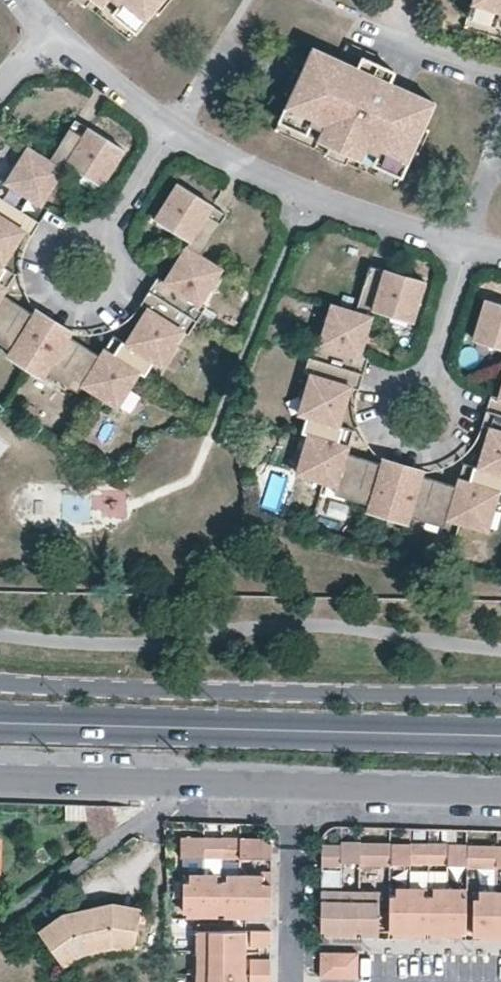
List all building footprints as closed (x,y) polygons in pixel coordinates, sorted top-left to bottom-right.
[(116,9),(124,0),(105,0),(116,9)] [(148,17),(127,0),(124,0),(116,9),(138,28),(148,17)] [(148,17),(154,9),(161,15),(173,0),(127,0),(148,17)] [(497,21),(500,9),(500,6),(480,0),(473,0),(469,13),(497,21)] [(374,71),(360,64),(358,70),(352,67),(354,61),(316,44),(304,69),(297,66),(290,81),(285,91),(293,95),(289,104),(314,115),(308,129),(331,140),(352,150),(376,161),(382,147),(409,160),(415,149),(421,152),(432,127),(425,124),(436,99),(396,81),(394,86),(388,83),(391,78),(374,71)] [(365,53),(360,64),(374,71),(380,60),(365,53)] [(380,60),(374,71),(391,78),(396,67),(382,61),(380,60)] [(314,115),(289,104),(282,117),(308,129),(314,115)] [(83,137),(91,125),(78,117),(70,129),(83,137)] [(70,129),(53,156),(31,143),(8,179),(3,175),(0,180),(0,271),(5,264),(27,228),(15,221),(24,206),(32,194),(45,202),(66,168),(71,161),(104,182),(127,148),(91,125),(83,137),(70,129)] [(348,160),(352,150),(331,140),(327,150),(348,160)] [(382,147),(376,161),(403,174),(409,160),(382,147)] [(14,346),(10,351),(27,363),(47,375),(50,369),(80,388),(85,381),(95,388),(119,404),(141,369),(147,374),(156,359),(162,362),(184,327),(190,332),(199,318),(208,305),(201,300),(224,265),(202,251),(219,224),(206,215),(214,203),(179,179),(155,215),(190,237),(164,277),(177,286),(169,298),(160,312),(148,304),(126,340),(117,353),(105,346),(101,353),(72,334),(65,329),(57,341),(46,333),(35,326),(42,315),(35,311),(5,292),(10,285),(0,278),(0,337),(14,346)] [(52,206),(45,202),(32,194),(24,206),(44,218),(48,212),(52,206)] [(227,211),(214,203),(206,215),(219,224),(227,211)] [(40,225),(44,218),(24,206),(15,221),(27,228),(35,233),(40,225)] [(384,280),(388,266),(372,262),(368,275),(384,280)] [(5,264),(0,271),(0,278),(10,285),(16,276),(18,272),(5,264)] [(388,266),(384,280),(368,275),(358,309),(332,301),(320,341),(314,339),(309,356),(305,369),(312,371),(300,410),(308,412),(302,429),(309,431),(297,470),(322,478),(339,483),(336,490),(369,500),(367,507),(387,513),(411,520),(413,512),(446,523),(449,515),(461,518),(488,527),(500,488),(500,428),(491,425),(480,464),(475,480),(461,475),(458,483),(424,473),(418,471),(414,484),(399,479),(384,475),(388,462),(380,460),(348,449),(349,442),(336,438),(341,422),(353,383),(339,379),(343,364),(348,349),(361,353),(375,307),(415,319),(427,278),(388,266)] [(153,281),(150,287),(169,298),(177,286),(164,277),(159,274),(153,281)] [(142,300),(148,304),(160,312),(169,298),(150,287),(145,294),(142,300)] [(487,296),(475,336),(500,344),(500,300),(487,296)] [(40,304),(35,311),(42,315),(35,326),(46,333),(57,315),(47,308),(40,304)] [(64,320),(57,315),(46,333),(57,341),(65,329),(72,334),(76,327),(64,320)] [(114,333),(105,346),(117,353),(126,340),(116,334),(114,333)] [(370,356),(361,353),(348,349),(343,364),(366,371),(369,360),(370,356)] [(364,377),(366,371),(343,364),(339,379),(353,383),(362,386),(364,377)] [(500,396),(489,392),(487,399),(485,406),(500,411),(500,396)] [(491,425),(500,428),(500,411),(485,406),(483,413),(480,422),(491,425)] [(355,426),(341,422),(336,438),(349,442),(353,430),(355,426)] [(383,453),(380,460),(388,462),(384,475),(399,479),(406,460),(394,456),(383,453)] [(465,459),(461,475),(475,480),(480,464),(470,461),(465,459)] [(413,462),(406,460),(399,479),(414,484),(418,471),(424,473),(426,466),(413,462)] [(177,837),(177,857),(200,857),(200,837),(177,837)] [(219,837),(200,837),(200,857),(219,857),(219,837)] [(238,838),(219,837),(219,857),(238,857),(238,838)] [(269,857),(269,843),(263,843),(263,838),(238,838),(238,857),(269,857)] [(357,844),(340,844),(340,846),(339,864),(357,864),(357,846),(357,844)] [(408,847),(407,866),(425,866),(425,845),(408,845),(408,847)] [(444,846),(425,845),(425,866),(425,867),(444,867),(444,847),(444,846)] [(340,846),(319,846),(319,866),(339,866),(339,864),(340,846)] [(387,847),(357,846),(357,864),(357,866),(387,867),(387,866),(387,847)] [(408,847),(387,847),(387,866),(407,866),(408,847)] [(464,847),(444,847),(444,867),(464,868),(464,847)] [(494,847),(464,847),(464,868),(494,868),(494,866),(494,847)] [(269,911),(269,871),(259,871),(259,876),(238,876),(238,912),(255,911),(269,911)] [(199,911),(200,876),(180,875),(180,894),(180,911),(190,911),(199,911)] [(219,911),(219,876),(200,876),(199,911),(209,911),(219,911)] [(238,912),(238,876),(219,876),(219,911),(228,911),(238,912)] [(387,891),(387,933),(406,933),(407,891),(387,891)] [(425,891),(407,891),(406,933),(424,933),(425,891)] [(444,892),(425,891),(424,933),(443,933),(444,892)] [(339,893),(319,892),(318,933),(333,933),(333,930),(337,930),(339,893)] [(463,892),(444,892),(443,933),(463,933),(463,892)] [(357,893),(339,893),(337,930),(344,930),(344,934),(356,934),(357,893)] [(377,893),(357,893),(356,934),(370,934),(370,930),(377,931),(377,893)] [(493,893),(469,893),(470,935),(493,935),(493,893)] [(493,893),(493,935),(500,935),(500,893),(493,893)] [(58,918),(36,934),(61,970),(77,958),(109,951),(131,954),(139,912),(107,907),(58,918)] [(218,925),(195,925),(195,936),(195,953),(242,954),(242,932),(218,931),(218,925)] [(247,948),(268,948),(268,938),(268,932),(247,932),(247,948)] [(242,954),(195,953),(194,974),(242,975),(242,954)] [(331,955),(318,955),(318,980),(330,980),(331,955)] [(356,955),(338,955),(338,980),(356,981),(356,955)] [(267,965),(267,961),(247,960),(246,975),(267,976),(267,965)]
